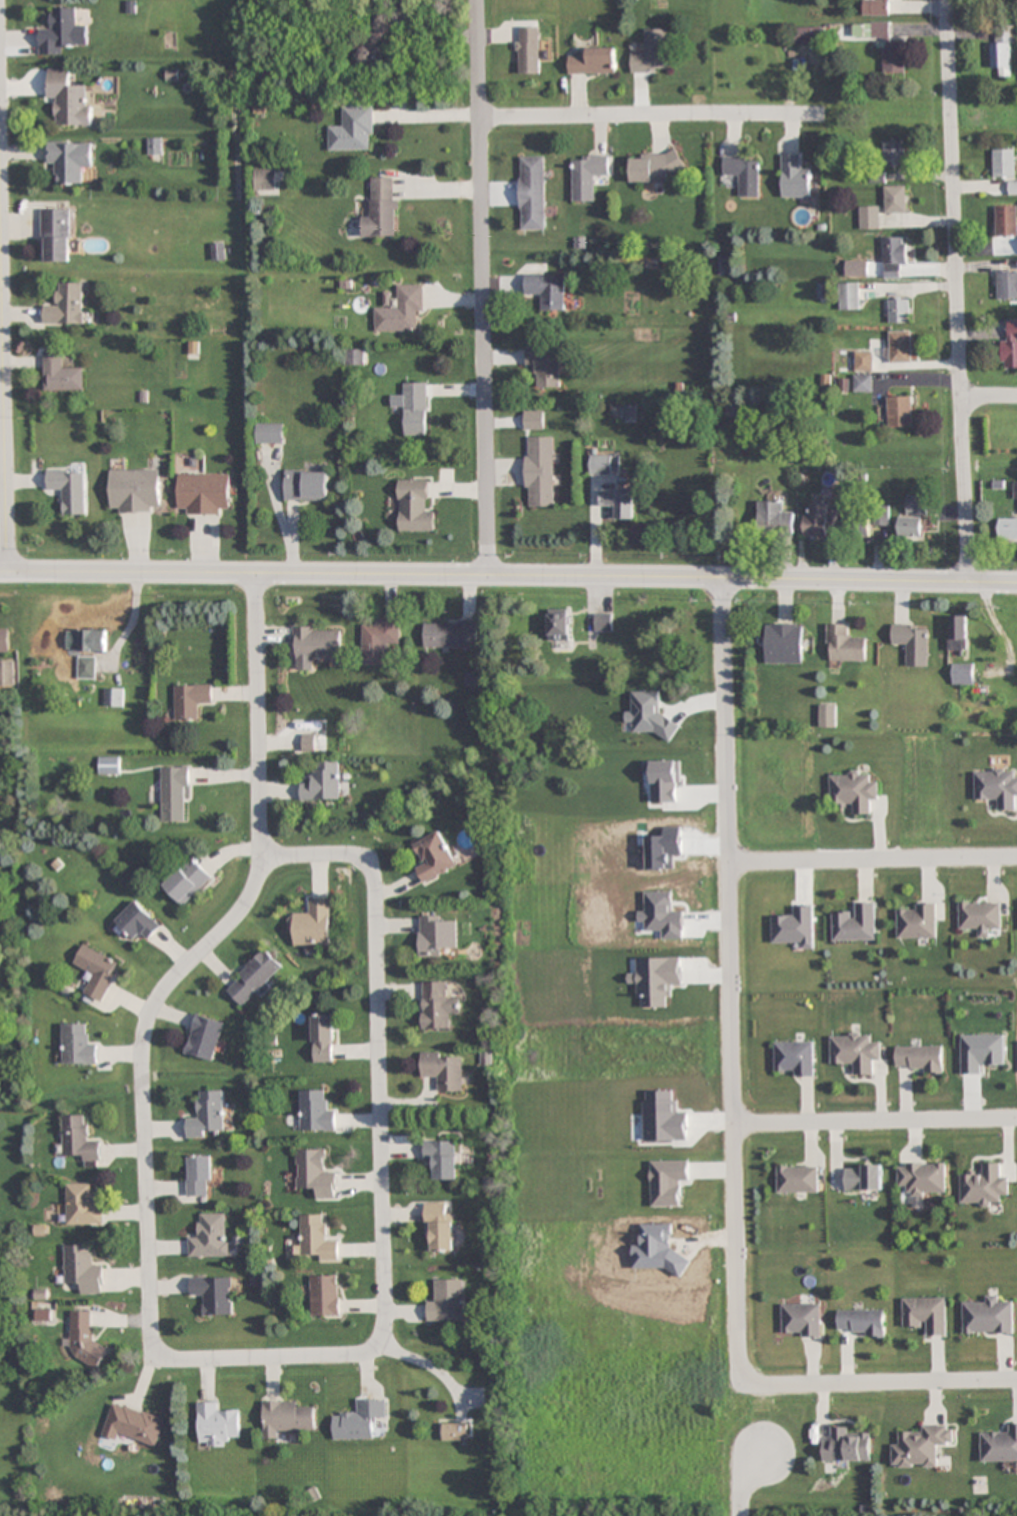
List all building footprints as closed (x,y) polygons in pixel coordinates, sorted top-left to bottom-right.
[(863,16),(890,16),(890,0),(863,0),(863,16)] [(65,44),(87,44),(87,26),(76,26),(76,8),(49,8),(49,29),(38,29),(38,55),(65,55),(65,44)] [(905,42),(891,42),(891,23),(871,23),(871,39),(883,39),(883,74),(905,74),(905,42)] [(822,27),(796,27),(796,45),(822,45),(822,27)] [(1000,68),(1000,77),(1012,77),(1012,28),(993,27),(992,68),(1000,68)] [(539,74),(539,28),(518,28),(518,74),(539,74)] [(631,73),(667,73),(667,30),(646,30),(646,54),(631,54),(631,73)] [(586,49),(586,57),(569,57),(569,75),(615,75),(615,49),(586,49)] [(57,126),(92,125),(92,86),(70,86),(69,69),(47,69),(48,100),(57,100),(57,126)] [(329,127),(329,150),(374,150),(374,106),(342,106),(342,127),(329,127)] [(149,155),(161,155),(161,139),(149,139),(149,155)] [(884,140),(884,165),(905,165),(905,140),(884,140)] [(58,164),(57,185),(82,185),(83,168),(92,168),(93,142),(48,141),(48,164),(58,164)] [(1014,178),(1014,149),(993,149),(993,178),(1014,178)] [(667,184),(667,173),(682,173),(682,154),(630,155),(630,185),(667,184)] [(811,168),(801,168),(801,155),(781,155),(781,200),(811,200),(811,168)] [(520,157),(520,230),(545,230),(545,157),(520,157)] [(595,203),(594,177),(608,177),(608,157),(572,157),(573,204),(595,203)] [(759,197),(759,157),(723,157),(723,177),(738,177),(738,197),(759,197)] [(275,192),(275,171),(254,171),(254,192),(275,192)] [(396,237),(396,178),(372,179),(372,217),(363,217),(363,237),(396,237)] [(885,213),(904,213),(904,186),(885,186),(885,213)] [(996,206),(996,236),(1016,236),(1016,206),(996,206)] [(42,208),(42,262),(71,263),(71,208),(42,208)] [(860,208),(860,229),(878,229),(878,208),(860,208)] [(883,238),(883,278),(905,278),(905,238),(883,238)] [(211,243),(211,260),(224,260),(224,243),(211,243)] [(998,299),(1016,299),(1016,270),(998,270),(998,299)] [(526,296),(542,296),(542,311),(564,311),(564,275),(526,275),(526,296)] [(45,324),(85,324),(85,283),(56,283),(56,304),(45,304),(45,324)] [(839,312),(860,312),(860,284),(839,284),(839,312)] [(375,332),(415,331),(415,312),(424,312),(424,285),(396,285),(396,295),(384,295),(384,307),(374,307),(375,332)] [(888,323),(910,323),(910,299),(888,299),(888,323)] [(1003,368),(1016,368),(1016,319),(1008,319),(1008,340),(1002,340),(1003,368)] [(912,331),(890,331),(890,362),(912,362),(912,331)] [(537,388),(561,388),(561,347),(527,347),(527,367),(537,367),(537,388)] [(345,365),(364,365),(364,350),(345,350),(345,365)] [(45,391),(84,391),(84,369),(65,369),(65,352),(45,352),(45,391)] [(872,372),(872,353),(855,353),(855,372),(872,372)] [(872,375),(854,375),(854,392),(872,392),(872,375)] [(426,383),(402,383),(402,395),(391,395),(391,406),(403,406),(403,436),(426,436),(426,383)] [(913,427),(913,397),(888,397),(888,427),(913,427)] [(524,410),(524,430),(544,430),(544,410),(524,410)] [(282,446),(282,425),(255,425),(255,446),(282,446)] [(555,507),(554,437),(526,437),(526,507),(555,507)] [(589,476),(619,476),(619,456),(589,456),(589,476)] [(161,513),(161,470),(111,470),(111,513),(161,513)] [(48,491),(63,491),(63,515),(87,515),(87,471),(48,471),(48,491)] [(328,502),(329,473),(284,472),(284,501),(328,502)] [(221,516),(221,509),(230,509),(230,474),(178,474),(178,516),(221,516)] [(399,532),(435,532),(435,511),(427,511),(427,481),(398,481),(399,532)] [(600,509),(610,509),(610,520),(633,520),(633,491),(600,491),(600,509)] [(907,515),(926,515),(926,495),(907,495),(907,515)] [(794,512),(783,512),(783,501),(757,501),(757,533),(794,533),(794,512)] [(827,537),(827,529),(837,529),(837,504),(805,504),(805,537),(827,537)] [(875,525),(890,525),(890,507),(875,507),(875,525)] [(869,536),(869,510),(846,510),(846,536),(869,536)] [(923,517),(899,517),(899,537),(923,537),(923,517)] [(1016,539),(1016,518),(999,518),(999,539),(1016,539)] [(548,642),(569,642),(569,610),(548,610),(548,642)] [(595,632),(611,632),(611,614),(595,614),(595,632)] [(968,615),(952,615),(952,651),(968,651),(968,615)] [(400,620),(362,620),(362,666),(388,666),(388,645),(400,645),(400,620)] [(424,648),(477,648),(477,621),(424,621),(424,648)] [(765,664),(803,664),(803,624),(765,624),(765,664)] [(828,662),(866,662),(866,635),(847,635),(847,624),(828,624),(828,662)] [(893,644),(905,644),(905,666),(929,666),(929,625),(893,625),(893,644)] [(10,626),(0,626),(0,653),(9,653),(10,626)] [(342,661),(341,627),(293,628),(293,661),(342,661)] [(106,652),(106,630),(79,630),(79,652),(106,652)] [(95,657),(79,657),(79,679),(95,679),(95,657)] [(15,688),(15,661),(0,661),(0,688),(15,688)] [(974,664),(952,664),(952,684),(974,684),(974,664)] [(211,704),(211,685),(174,685),(174,720),(197,720),(197,704),(211,704)] [(123,689),(104,689),(104,707),(123,707),(123,689)] [(836,705),(820,705),(820,727),(836,727),(836,705)] [(120,776),(120,757),(100,757),(100,776),(120,776)] [(340,800),(340,762),(317,762),(317,771),(311,771),(311,783),(301,783),(301,800),(340,800)] [(161,767),(161,823),(189,823),(189,767),(161,767)] [(997,800),(997,811),(1013,811),(1013,800),(1016,800),(1016,778),(1012,778),(1012,769),(975,769),(975,800),(997,800)] [(869,815),(869,803),(878,803),(878,782),(868,782),(869,772),(831,772),(830,804),(851,804),(851,814),(869,815)] [(424,883),(458,867),(441,831),(415,843),(424,864),(416,868),(424,883)] [(185,907),(214,878),(192,857),(164,886),(185,907)] [(331,947),(331,898),(309,898),(309,913),(290,913),(290,947),(331,947)] [(134,940),(141,933),(148,940),(162,927),(136,901),(115,921),(134,940)] [(875,941),(875,902),(853,902),(853,912),(832,912),(832,941),(875,941)] [(1001,903),(959,903),(959,929),(978,929),(978,937),(991,937),(991,932),(1001,932),(1001,903)] [(936,939),(936,904),(916,904),(916,910),(897,910),(897,939),(936,939)] [(419,958),(446,958),(446,948),(457,948),(457,916),(419,916),(419,958)] [(75,965),(94,974),(85,993),(103,1002),(122,963),(84,945),(75,965)] [(284,967),(266,948),(225,989),(243,1007),(284,967)] [(449,982),(422,982),(422,1029),(450,1029),(450,1016),(460,1016),(460,999),(449,999),(449,982)] [(213,1061),(225,1022),(197,1014),(185,1053),(213,1061)] [(334,1014),(313,1014),(313,1062),(334,1062),(334,1014)] [(98,1065),(98,1044),(89,1044),(89,1024),(63,1024),(63,1065),(98,1065)] [(882,1064),(882,1044),(872,1044),(872,1033),(831,1033),(831,1065),(852,1065),(852,1076),(872,1076),(872,1064),(882,1064)] [(1004,1035),(962,1035),(962,1075),(982,1075),(982,1064),(1004,1064),(1004,1035)] [(814,1042),(775,1042),(775,1076),(814,1076),(814,1042)] [(943,1071),(943,1046),(896,1046),(896,1071),(943,1071)] [(463,1092),(463,1057),(444,1057),(444,1052),(422,1053),(422,1080),(440,1079),(440,1092),(463,1092)] [(301,1131),(336,1131),(336,1110),(326,1110),(326,1090),(301,1090),(301,1131)] [(187,1136),(224,1136),(224,1091),(198,1091),(198,1118),(187,1118),(187,1136)] [(89,1116),(63,1116),(63,1159),(100,1159),(100,1140),(89,1140),(89,1116)] [(457,1142),(424,1142),(424,1162),(433,1162),(433,1180),(457,1180),(457,1142)] [(316,1188),(316,1198),(337,1198),(337,1172),(326,1172),(326,1150),(297,1150),(297,1188),(316,1188)] [(213,1156),(188,1156),(188,1197),(213,1197),(213,1156)] [(946,1196),(946,1163),(899,1163),(899,1185),(908,1185),(908,1196),(946,1196)] [(1000,1163),(980,1163),(980,1173),(960,1173),(960,1206),(999,1206),(999,1195),(1009,1195),(1009,1174),(1000,1174),(1000,1163)] [(883,1190),(883,1165),(846,1165),(846,1190),(883,1190)] [(819,1166),(778,1166),(778,1193),(819,1193),(819,1166)] [(103,1225),(103,1203),(93,1203),(93,1184),(67,1184),(67,1225),(103,1225)] [(454,1251),(454,1213),(446,1213),(446,1203),(426,1203),(426,1251),(454,1251)] [(189,1258),(229,1258),(229,1215),(199,1215),(199,1236),(189,1236),(189,1258)] [(300,1216),(300,1260),(340,1260),(339,1239),(328,1239),(328,1215),(300,1216)] [(65,1245),(65,1284),(78,1284),(78,1294),(102,1294),(102,1265),(92,1265),(92,1245),(65,1245)] [(339,1316),(339,1275),(311,1275),(311,1316),(339,1316)] [(233,1316),(233,1277),(190,1277),(190,1296),(202,1296),(202,1316),(233,1316)] [(463,1280),(437,1280),(437,1301),(427,1301),(427,1321),(463,1321),(463,1280)] [(1014,1334),(1014,1303),(1003,1303),(1003,1296),(984,1296),(984,1305),(963,1305),(963,1334),(1014,1334)] [(926,1336),(946,1336),(946,1298),(903,1298),(903,1325),(926,1325),(926,1336)] [(781,1304),(781,1337),(821,1337),(821,1304),(781,1304)] [(92,1312),(71,1311),(70,1362),(103,1363),(103,1345),(92,1345),(92,1312)] [(885,1335),(885,1311),(838,1311),(838,1335),(885,1335)] [(334,1440),(377,1439),(377,1419),(387,1419),(386,1399),(354,1399),(355,1410),(334,1411),(334,1440)] [(262,1402),(263,1440),(279,1440),(279,1431),(315,1430),(315,1406),(305,1406),(305,1401),(262,1402)] [(155,1446),(164,1418),(113,1402),(102,1437),(119,1442),(121,1435),(155,1446)] [(240,1412),(219,1412),(219,1403),(198,1403),(198,1447),(230,1447),(230,1438),(241,1438),(240,1412)] [(467,1440),(467,1424),(443,1424),(443,1440),(467,1440)] [(1010,1424),(1010,1433),(981,1433),(981,1462),(1016,1462),(1016,1424),(1010,1424)] [(892,1468),(937,1468),(937,1446),(953,1446),(953,1425),(922,1425),(922,1434),(901,1434),(901,1445),(892,1445),(892,1468)] [(852,1434),(852,1427),(833,1427),(833,1439),(823,1439),(823,1462),(871,1462),(871,1434),(852,1434)]
